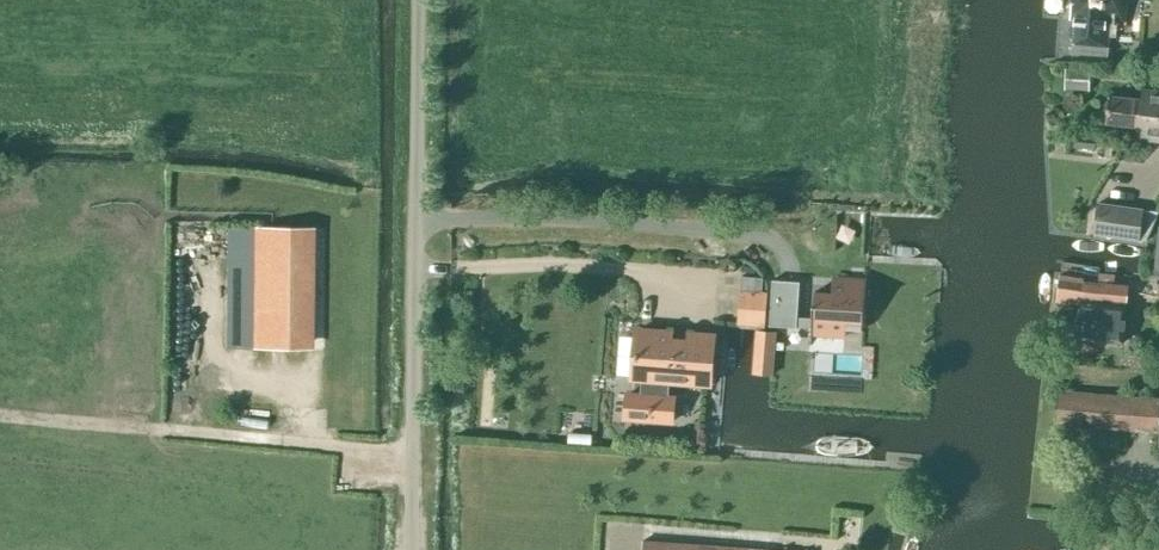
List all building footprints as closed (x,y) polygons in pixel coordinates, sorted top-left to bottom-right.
[(1125,0),(1072,0),(1070,18),(1074,19),(1072,42),(1108,46),(1110,21),(1124,23),(1125,0)] [(1088,67),(1066,65),(1065,85),(1087,87),(1088,67)] [(1155,141),(1158,107),(1158,91),(1148,89),(1147,99),(1109,95),(1105,122),(1137,126),(1135,138),(1155,141)] [(1144,207),(1097,201),(1092,234),(1145,240),(1158,211),(1143,209),(1144,207)] [(309,231),(253,230),(251,351),(308,352),(309,231)] [(811,327),(810,345),(811,345),(812,327),(844,329),(845,321),(863,323),(864,309),(865,309),(867,268),(866,268),(865,286),(833,284),(832,292),(815,291),(814,304),(813,304),(811,319),(796,318),(798,282),(773,280),(770,325),(811,327)] [(1126,305),(1128,285),(1060,276),(1057,301),(1081,304),(1076,337),(1123,343),(1126,305)] [(767,292),(740,290),(737,324),(756,325),(756,330),(753,373),(772,374),(776,331),(764,330),(767,292)] [(713,336),(636,330),(633,377),(642,378),(641,395),(626,394),(625,417),(673,421),(674,397),(667,397),(669,380),(709,383),(713,336)] [(1057,390),(1055,424),(1158,432),(1158,397),(1057,390)] [(1150,531),(1148,549),(1158,549),(1158,532),(1150,531)] [(643,540),(642,549),(771,549),(643,540)]
